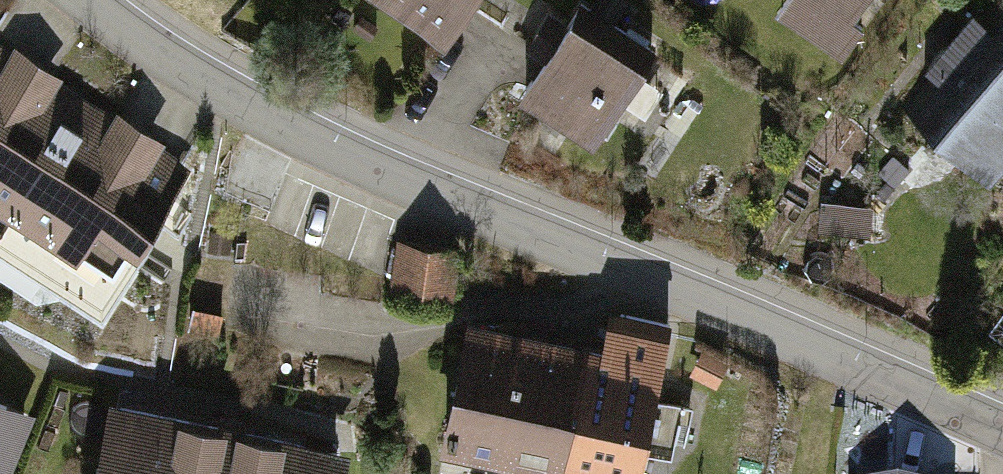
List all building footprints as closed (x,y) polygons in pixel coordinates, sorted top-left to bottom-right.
[(377,1),(461,53),(494,0),(377,0),(377,1)] [(584,8),(528,96),(625,158),(674,81),(636,57),(644,46),(619,30),(633,7),(622,0),(606,0),(596,16),(584,8)] [(788,18),(855,66),(877,34),(867,26),(886,0),(801,0),(788,18)] [(905,115),(1002,193),(1002,0),(996,0),(905,115)] [(24,219),(92,108),(0,51),(0,204),(24,219)] [(92,108),(24,219),(77,252),(130,285),(198,174),(92,108)] [(0,204),(0,256),(24,219),(0,204)] [(24,219),(0,256),(0,268),(48,298),(77,252),(24,219)] [(465,252),(403,243),(397,285),(459,294),(465,252)] [(130,285),(77,252),(48,298),(101,330),(130,285)] [(572,473),(656,473),(686,340),(625,327),(617,359),(598,355),(572,473)] [(477,329),(447,464),(495,473),(572,473),(598,355),(477,329)] [(0,402),(0,473),(21,473),(43,420),(0,402)] [(365,466),(122,411),(107,473),(364,473),(365,466)]
